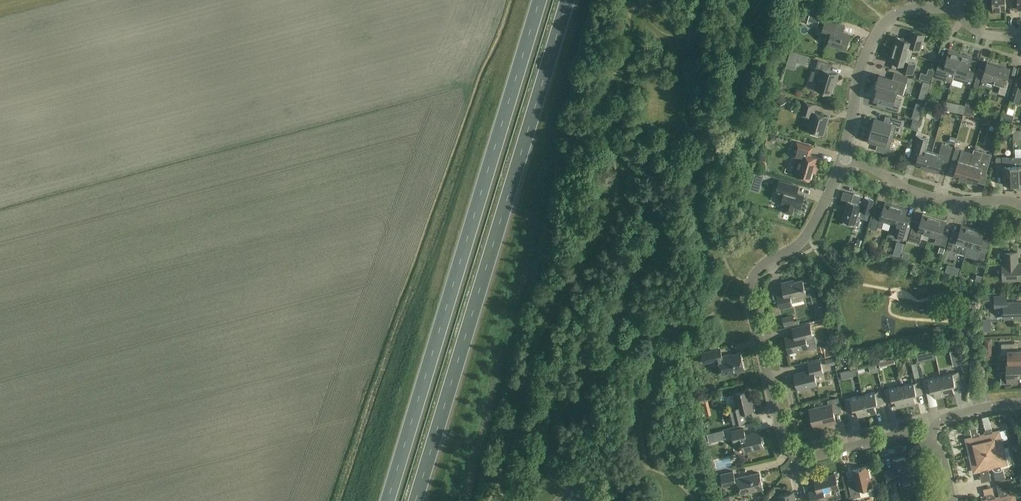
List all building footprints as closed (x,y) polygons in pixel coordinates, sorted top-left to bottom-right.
[(1012,1),(1011,0),(991,0),(991,2),(993,2),(993,11),(1006,10),(1005,1),(1012,1)] [(1012,1),(1018,1),(1018,9),(1020,9),(1020,0),(1011,0),(1012,1)] [(820,15),(802,10),(800,16),(808,18),(807,21),(817,24),(820,15)] [(845,26),(826,20),(822,34),(830,36),(828,45),(846,50),(851,35),(843,32),(845,26)] [(896,38),(893,49),(911,55),(913,48),(921,50),(925,35),(911,31),(909,41),(896,38)] [(911,55),(893,49),(889,61),(902,65),(900,71),(912,74),(915,64),(909,62),(911,55)] [(955,74),(960,55),(949,51),(946,63),(940,61),(935,77),(951,82),(953,73),(955,74)] [(800,54),(793,52),(791,59),(798,60),(800,54)] [(960,55),(955,74),(961,76),(960,81),(970,84),(974,71),(968,70),(971,58),(960,55)] [(832,65),(819,61),(815,73),(820,75),(816,90),(831,95),(835,82),(837,82),(839,75),(830,72),(832,65)] [(992,88),(993,84),(999,66),(987,63),(983,75),(978,73),(974,87),(984,90),(985,86),(992,88)] [(999,66),(993,84),(1000,86),(998,94),(1008,97),(1012,83),(1007,82),(1010,69),(999,66)] [(876,87),(896,93),(903,95),(908,78),(895,74),(893,80),(880,76),(876,87)] [(928,100),(933,84),(925,82),(921,98),(928,100)] [(1015,85),(1011,99),(1020,102),(1020,87),(1015,85)] [(894,99),(896,93),(876,87),(876,88),(878,88),(875,99),(888,103),(886,109),(898,113),(902,101),(894,99)] [(816,105),(803,101),(800,113),(811,117),(807,130),(824,135),(824,133),(826,133),(828,127),(826,126),(829,117),(814,112),(816,105)] [(979,111),(990,111),(990,101),(979,102),(979,111)] [(931,110),(925,108),(922,115),(929,117),(931,110)] [(874,119),(871,131),(892,137),(895,125),(901,127),(902,121),(889,117),(887,123),(874,119)] [(889,148),(892,137),(871,131),(868,142),(881,146),(879,152),(892,155),(894,149),(889,148)] [(927,169),(932,152),(925,150),(928,140),(917,137),(913,151),(919,153),(915,166),(927,169)] [(797,142),(793,154),(792,157),(799,159),(794,175),(810,180),(814,166),(817,167),(820,158),(811,156),(813,147),(797,142)] [(939,154),(932,152),(927,169),(938,173),(942,160),(948,161),(953,147),(942,144),(939,154)] [(965,181),(970,163),(971,163),(973,156),(965,153),(966,151),(956,148),(951,162),(957,164),(953,177),(965,181)] [(971,163),(970,163),(965,181),(977,184),(980,171),(986,173),(992,155),(981,152),(975,149),(973,156),(971,163)] [(1015,166),(1014,157),(996,158),(996,172),(1003,171),(1003,185),(1015,184),(1015,166)] [(794,185),(779,181),(776,194),(783,196),(781,203),(785,204),(783,212),(792,215),(795,207),(800,209),(804,196),(792,192),(794,185)] [(873,200),(853,195),(851,203),(848,202),(842,220),(844,221),(843,224),(853,226),(853,223),(855,224),(859,210),(870,214),(873,200)] [(891,224),(896,206),(885,203),(880,217),(874,215),(870,228),(877,230),(878,227),(882,228),(884,222),(891,224)] [(908,209),(896,206),(891,224),(898,226),(896,232),(900,233),(899,237),(905,239),(910,224),(904,222),(908,209)] [(922,233),(929,235),(934,217),(923,214),(919,227),(913,225),(909,240),(919,243),(922,233)] [(934,217),(929,235),(936,237),(934,243),(945,246),(949,236),(942,234),(946,221),(934,217)] [(967,247),(973,229),(961,225),(958,236),(951,234),(947,250),(958,253),(964,255),(967,246),(967,247)] [(984,232),(973,229),(967,247),(974,249),(972,258),(984,261),(990,241),(982,239),(984,232)] [(893,250),(892,255),(900,258),(902,252),(893,250)] [(1018,252),(1004,253),(1004,264),(1002,264),(1003,281),(1020,280),(1020,263),(1018,263),(1018,252)] [(806,296),(803,280),(790,283),(789,282),(782,283),(784,292),(777,294),(781,309),(793,306),(791,300),(806,296)] [(471,319),(479,294),(473,292),(465,317),(471,319)] [(1007,296),(994,296),(995,309),(1004,309),(1004,318),(1020,318),(1020,303),(1007,303),(1007,296)] [(986,332),(995,332),(995,320),(986,320),(986,332)] [(813,338),(810,325),(793,329),(794,336),(785,338),(789,353),(808,348),(806,339),(813,338)] [(1020,363),(1020,350),(1015,350),(1014,343),(1001,344),(1002,356),(1008,355),(1008,363),(1006,364),(1020,363)] [(722,357),(720,349),(716,350),(701,353),(703,360),(704,363),(718,360),(722,376),(745,370),(740,353),(728,357),(727,355),(722,357)] [(823,374),(820,361),(808,364),(810,371),(794,375),(798,390),(817,385),(815,376),(823,374)] [(1006,364),(1007,372),(1000,372),(1001,384),(1014,384),(1014,377),(1020,376),(1020,363),(1006,364)] [(856,368),(843,371),(845,379),(858,376),(856,368)] [(958,372),(940,377),(945,396),(954,394),(952,387),(961,385),(958,372)] [(936,398),(945,396),(940,377),(922,381),(925,393),(934,391),(936,398)] [(919,382),(901,386),(906,406),(915,404),(914,396),(922,394),(919,382)] [(906,406),(901,386),(883,390),(887,403),(895,401),(897,408),(906,406)] [(751,402),(749,390),(734,394),(738,409),(730,410),(733,424),(745,421),(743,413),(754,410),(752,402),(751,402)] [(863,395),(868,415),(877,413),(875,406),(884,404),(880,391),(863,395)] [(868,415),(863,395),(845,400),(848,412),(856,410),(858,418),(868,415)] [(841,412),(838,398),(828,401),(829,406),(810,411),(814,427),(827,423),(827,425),(836,423),(834,414),(841,412)] [(984,433),(988,451),(1003,448),(999,433),(997,432),(993,433),(991,428),(986,429),(984,433)] [(745,436),(744,429),(732,432),(735,444),(742,442),(744,452),(763,447),(760,432),(745,436)] [(722,430),(706,434),(708,442),(724,438),(722,430)] [(970,456),(984,452),(980,434),(976,432),(971,433),(972,438),(967,439),(966,441),(970,456)] [(1005,457),(1003,448),(988,451),(993,470),(996,472),(1002,471),(1001,469),(1008,467),(1012,464),(1010,456),(1005,457)] [(989,471),(984,452),(970,456),(973,471),(975,472),(980,471),(981,476),(986,474),(989,471)] [(913,478),(908,457),(893,460),(895,469),(885,471),(888,483),(898,480),(899,481),(913,478)] [(872,487),(867,467),(852,470),(855,483),(848,485),(852,499),(861,497),(859,490),(872,487)] [(735,480),(733,472),(721,474),(724,487),(738,484),(741,494),(763,489),(759,473),(737,478),(737,479),(735,480)] [(991,480),(990,474),(980,476),(982,482),(991,480)] [(835,475),(814,480),(817,491),(809,493),(811,500),(821,500),(825,500),(823,492),(839,488),(835,475)] [(1008,489),(1006,480),(999,481),(996,485),(998,491),(1008,489)] [(994,493),(993,487),(983,489),(985,495),(994,493)] [(1000,500),(1016,500),(1014,495),(1012,494),(1008,495),(1007,490),(1001,492),(999,495),(1000,500)] [(794,493),(778,496),(779,500),(796,500),(794,493)]
